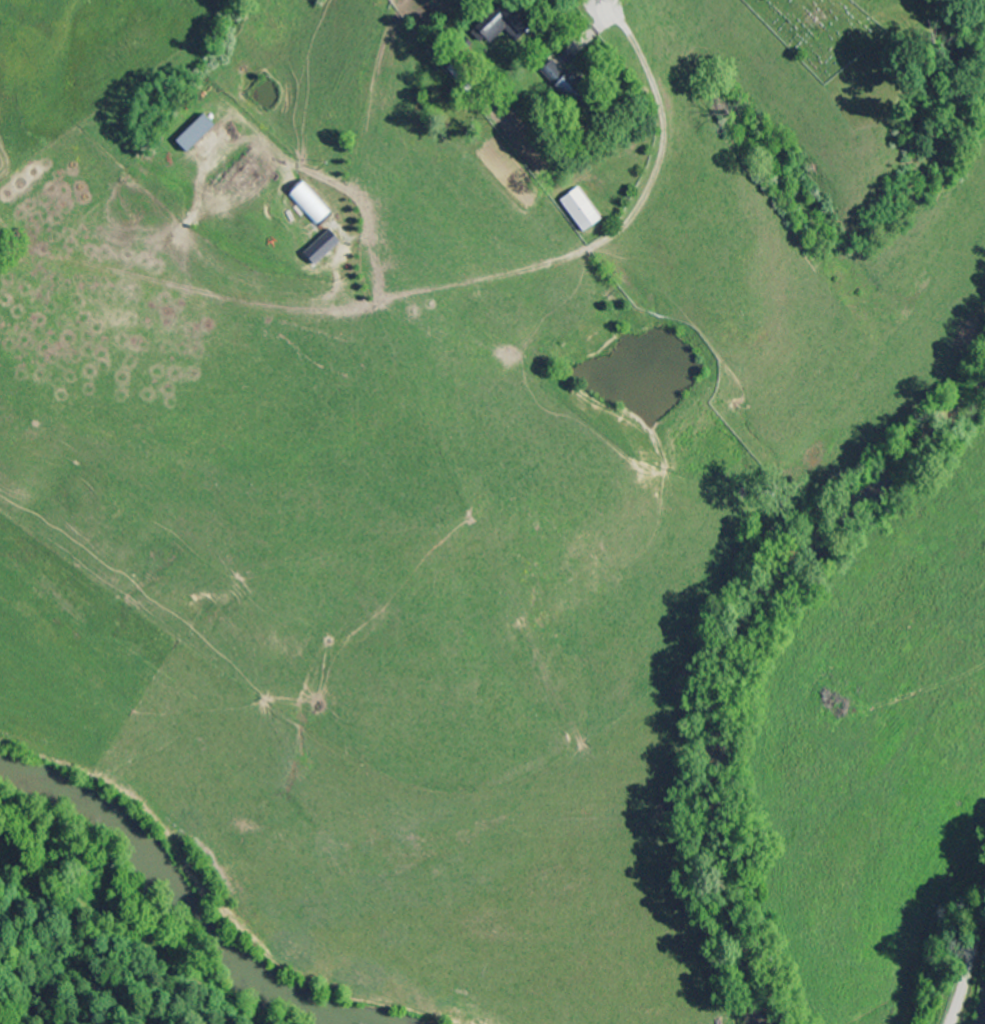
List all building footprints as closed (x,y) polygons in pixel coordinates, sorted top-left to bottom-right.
[(182,144),(194,155),(221,126),(209,115),(182,144)] [(605,221),(580,188),(562,202),(587,235),(605,221)] [(345,243),(333,230),(307,254),(320,268),(345,243)]
